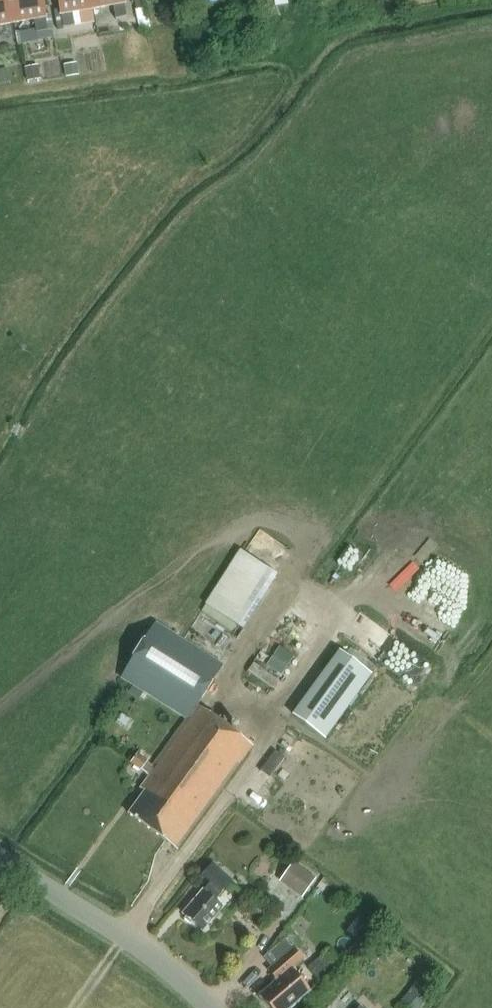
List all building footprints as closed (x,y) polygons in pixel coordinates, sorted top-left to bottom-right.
[(9,0),(0,0),(0,25),(13,23),(9,0)] [(42,0),(9,0),(13,23),(34,19),(36,34),(48,32),(45,15),(42,0)] [(91,0),(58,0),(60,9),(63,29),(75,27),(72,13),(93,9),(91,0)] [(124,0),(91,0),(93,9),(113,5),(116,19),(127,17),(124,0)] [(138,23),(147,21),(144,9),(143,9),(142,0),(134,0),(136,10),(135,10),(138,23)] [(58,30),(63,29),(60,9),(54,11),(58,30)] [(51,14),(45,15),(48,32),(53,31),(51,14)] [(65,69),(67,78),(79,76),(77,67),(65,69)] [(26,71),(27,82),(41,80),(39,69),(26,71)] [(11,83),(8,74),(0,76),(0,85),(11,83)] [(235,625),(243,630),(277,575),(238,551),(200,612),(231,632),(235,625)] [(141,770),(141,771),(148,776),(139,788),(144,792),(127,814),(177,851),(253,747),(197,706),(223,665),(155,623),(120,679),(184,720),(151,766),(147,762),(141,770)] [(372,675),(338,651),(291,716),(325,740),(372,675)] [(278,682),(253,664),(248,671),(273,689),(278,682)] [(131,721),(121,715),(117,722),(126,729),(131,721)] [(275,752),(261,772),(270,778),(285,759),(275,752)] [(138,754),(131,763),(141,770),(147,762),(138,754)] [(202,931),(222,907),(215,901),(220,895),(219,894),(232,880),(213,863),(199,879),(208,886),(204,891),(203,891),(183,915),(202,931)] [(315,880),(292,863),(278,882),(301,899),(315,880)] [(289,937),(264,958),(271,966),(296,946),(289,937)] [(309,992),(291,970),(303,961),(293,949),(267,970),(277,982),(261,996),(271,1007),(289,1007),(309,992)] [(310,967),(322,981),(339,967),(326,953),(310,967)] [(415,983),(396,1007),(423,1007),(432,996),(415,983)]
